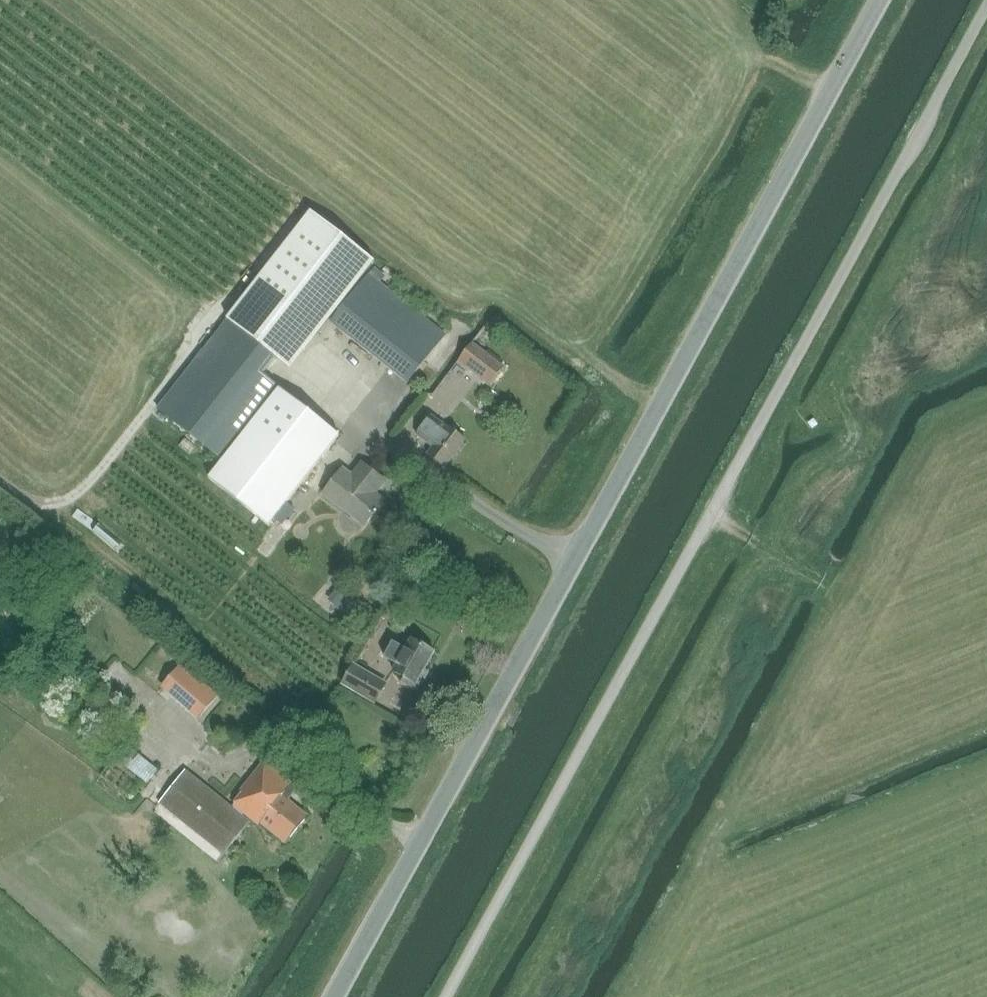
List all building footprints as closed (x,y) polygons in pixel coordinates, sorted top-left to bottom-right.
[(376,262),(315,212),(158,408),(223,461),(208,479),(268,527),(340,436),(263,375),(277,358),(291,369),(376,262)] [(446,334),(370,274),(369,274),(331,322),(408,383),(446,334)] [(491,385),(503,366),(472,344),(459,362),(491,385)] [(428,453),(446,466),(465,440),(449,427),(448,428),(431,415),(416,434),(433,446),(428,453)] [(813,429),(820,425),(815,419),(808,424),(813,429)] [(55,426),(51,434),(72,445),(76,437),(55,426)] [(375,496),(385,483),(363,465),(353,478),(342,470),(322,495),(364,528),(384,503),(375,496)] [(123,556),(118,565),(135,575),(141,566),(123,556)] [(416,687),(434,655),(410,642),(405,652),(392,645),(384,659),(397,666),(393,674),(416,687)] [(482,669),(488,660),(474,650),(468,659),(482,669)] [(182,664),(165,684),(202,715),(218,696),(182,664)] [(385,686),(372,678),(354,668),(342,688),(373,706),(385,686)] [(288,845),(310,818),(289,801),(297,790),(263,764),(232,804),(260,826),(261,824),(288,845)] [(224,857),(250,824),(184,774),(159,807),(224,857)]
